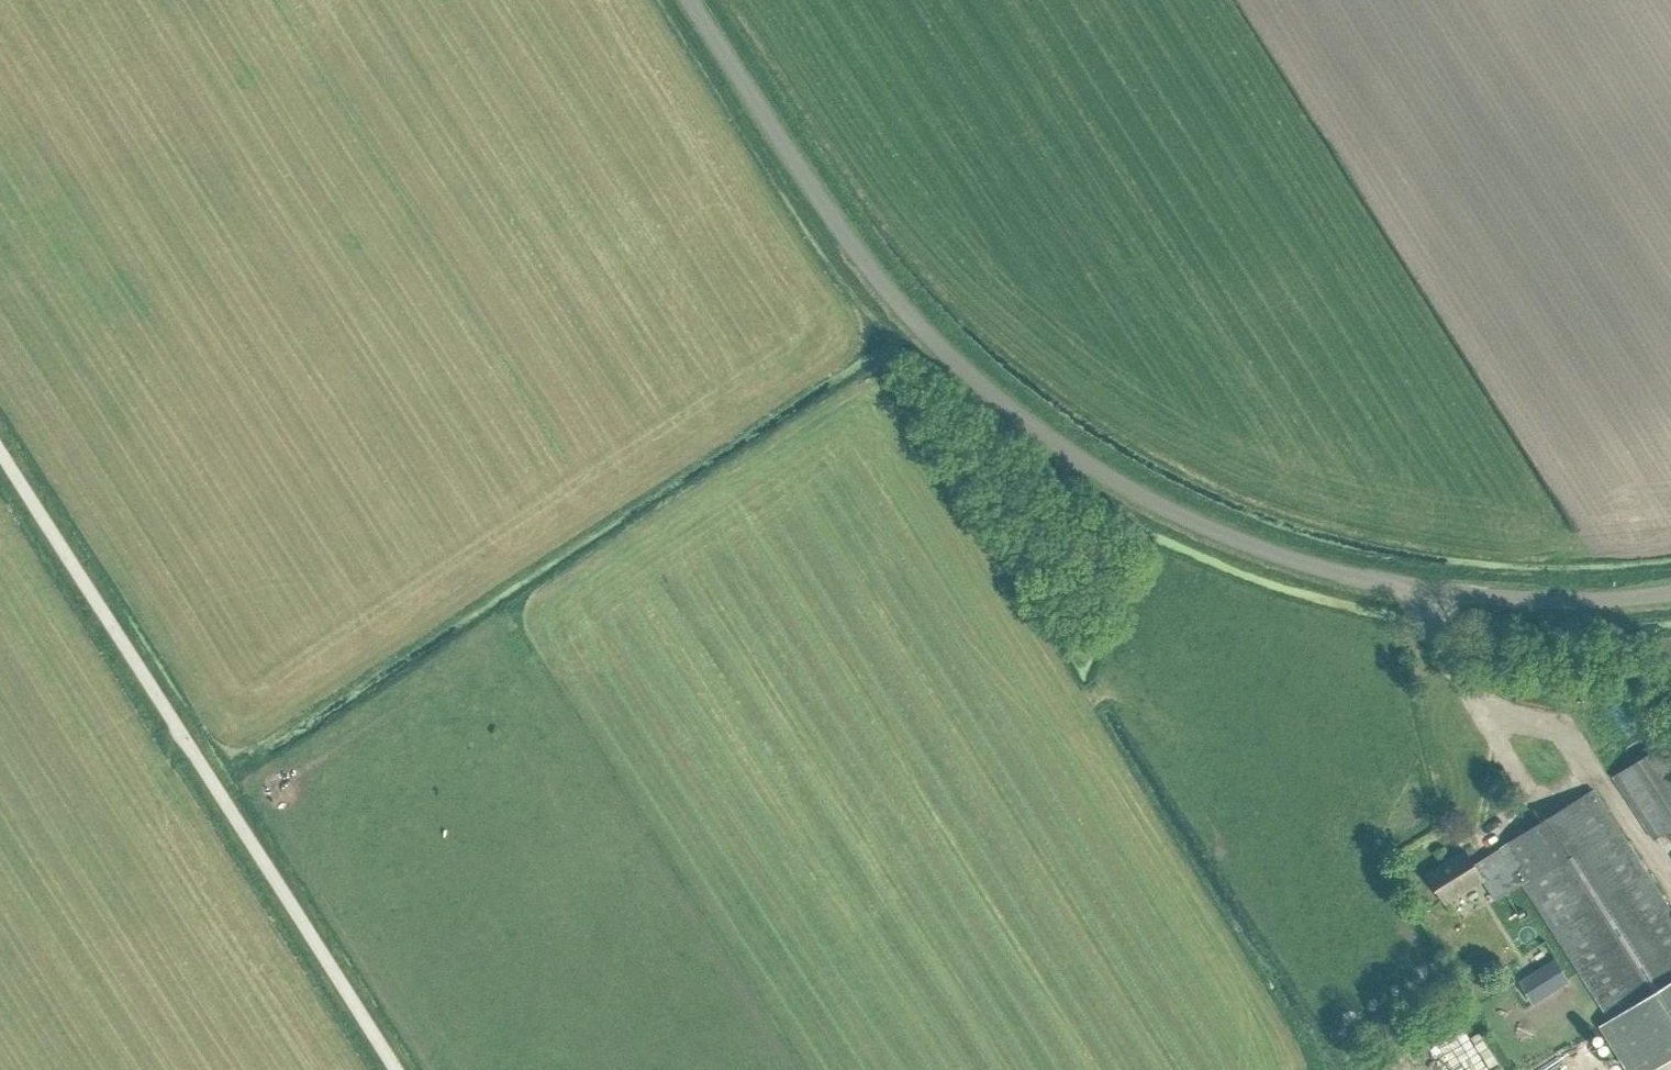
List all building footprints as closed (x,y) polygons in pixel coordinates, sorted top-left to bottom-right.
[(1611,781),(1651,843),(1670,830),(1670,764),(1661,748),(1611,781)] [(1520,884),(1607,1021),(1602,1024),(1631,1069),(1647,1069),(1670,1055),(1670,920),(1590,794),(1470,871),(1461,856),(1429,877),(1446,905),(1481,883),(1493,902),(1520,884)] [(1553,960),(1532,973),(1545,994),(1566,980),(1553,960)]
